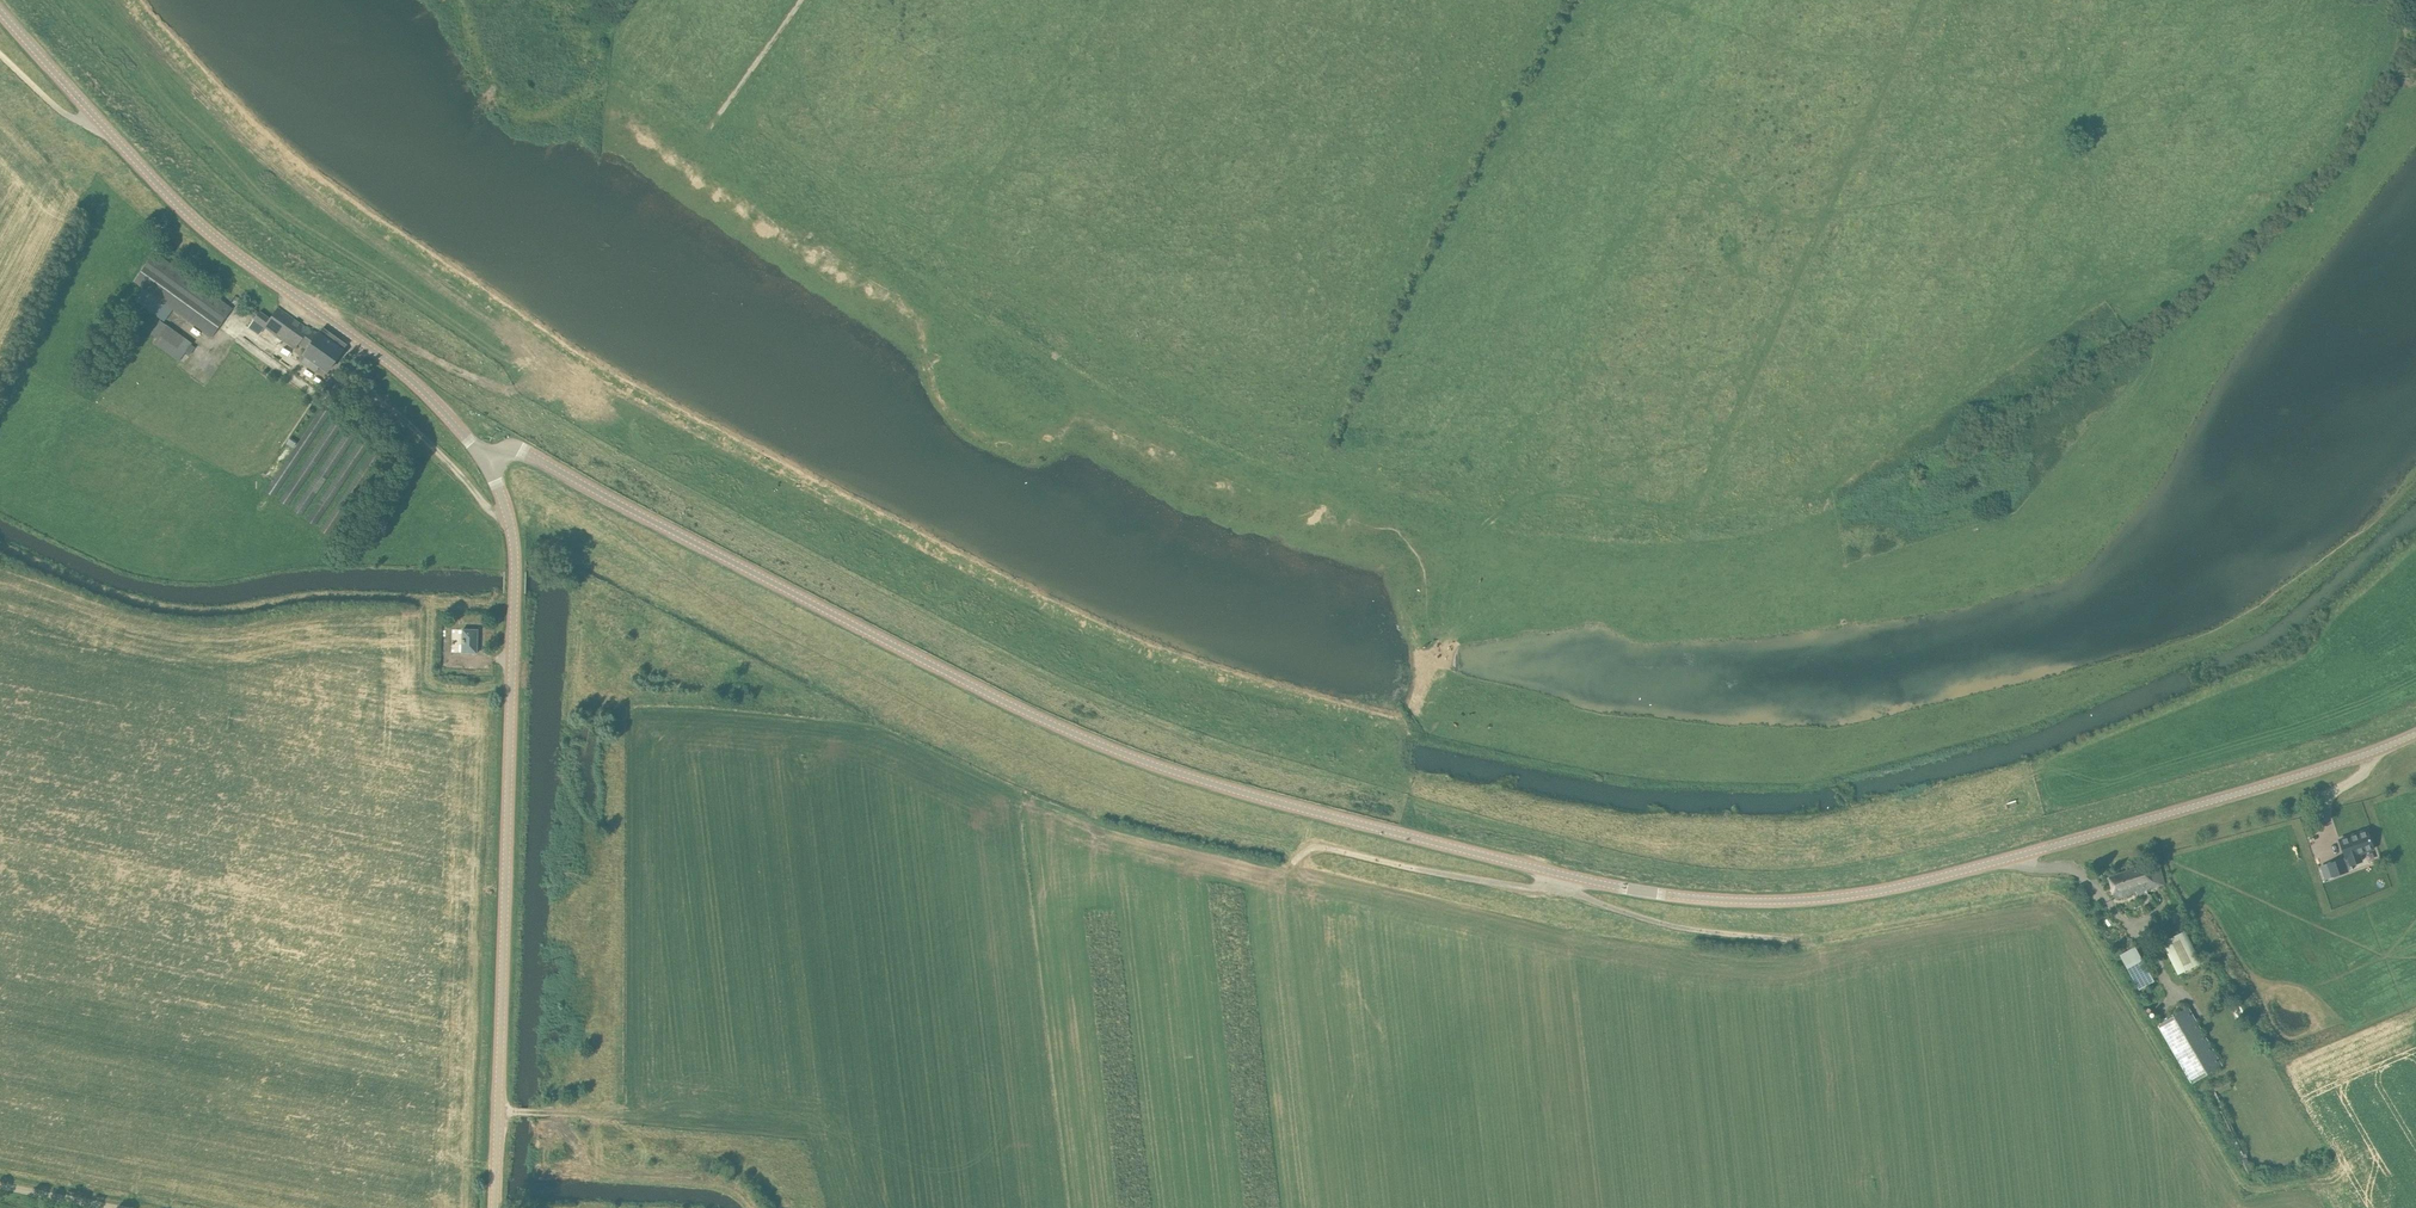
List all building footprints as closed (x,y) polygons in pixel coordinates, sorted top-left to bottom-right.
[(232,307),(154,251),(133,281),(211,338),(232,307)] [(303,354),(328,371),(343,350),(319,333),(317,335),(278,308),(270,319),(260,311),(248,328),(259,336),(265,327),(295,349),(299,343),(300,344),(307,349),(303,354)] [(157,338),(153,342),(178,360),(192,342),(161,319),(150,333),(157,338)] [(362,372),(358,370),(344,360),(338,369),(355,381),(362,372)] [(477,653),(477,630),(462,629),(462,653),(477,653)] [(2374,848),(2367,830),(2339,840),(2346,858),(2327,864),(2331,877),(2334,876),(2338,887),(2354,881),(2350,870),(2353,869),(2351,865),(2362,861),(2359,854),(2374,848)] [(2299,836),(2285,840),(2290,854),(2304,850),(2299,836)] [(2165,884),(2158,861),(2109,876),(2116,899),(2165,884)] [(2186,929),(2162,941),(2178,973),(2202,962),(2186,929)] [(2135,946),(2117,956),(2139,994),(2156,984),(2135,946)] [(2192,1082),(2223,1064),(2189,1006),(2158,1024),(2192,1082)]
